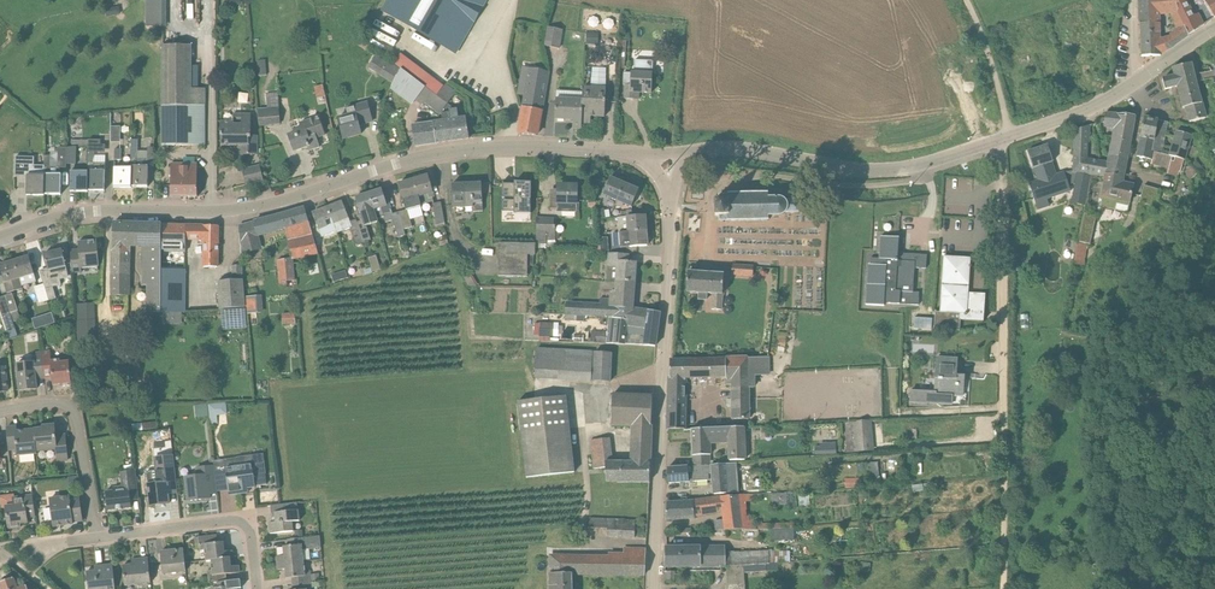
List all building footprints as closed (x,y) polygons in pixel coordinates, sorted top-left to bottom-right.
[(123,12),(119,0),(104,0),(109,16),(123,12)] [(147,24),(168,23),(167,0),(146,0),(147,24)] [(452,52),(482,0),(389,0),(382,12),(452,52)] [(1140,7),(1139,7),(1139,10),(1140,36),(1161,34),(1160,15),(1162,15),(1160,0),(1141,0),(1140,7)] [(1203,26),(1197,15),(1194,16),(1186,0),(1160,0),(1162,15),(1170,15),(1176,29),(1170,33),(1170,35),(1171,48),(1203,26)] [(1214,18),(1214,0),(1204,0),(1214,18)] [(562,30),(548,28),(545,46),(559,49),(562,30)] [(597,35),(587,34),(586,43),(597,44),(597,35)] [(1161,34),(1140,36),(1141,57),(1160,56),(1160,52),(1163,52),(1163,37),(1161,38),(1161,34)] [(162,45),(163,105),(164,145),(204,146),(206,88),(191,88),(192,45),(162,45)] [(394,82),(400,70),(388,63),(389,60),(377,54),(372,63),(383,69),(381,74),(394,82)] [(653,74),(652,74),(653,61),(635,60),(634,73),(623,73),(623,85),(625,85),(625,99),(634,99),(635,92),(651,93),(653,74)] [(1206,118),(1198,90),(1191,64),(1172,69),(1174,76),(1162,80),(1165,90),(1177,87),(1179,95),(1183,109),(1186,108),(1190,122),(1206,118)] [(415,147),(454,141),(450,112),(447,113),(442,110),(447,104),(436,96),(401,68),(401,69),(401,70),(400,70),(394,82),(410,93),(412,91),(440,113),(439,115),(441,117),(442,116),(442,121),(412,126),(415,147)] [(528,84),(520,134),(537,136),(547,75),(529,72),(528,84)] [(445,84),(436,96),(447,104),(456,92),(445,84)] [(325,96),(323,85),(315,87),(317,97),(325,96)] [(582,101),(582,124),(590,124),(591,116),(605,117),(606,89),(583,88),(582,101)] [(268,108),(258,109),(259,125),(280,123),(278,92),(267,94),(268,108)] [(582,124),(582,101),(556,99),(555,119),(573,120),(573,128),(581,129),(582,124)] [(338,118),(343,139),(361,134),(358,121),(363,120),(364,123),(372,121),(367,103),(346,109),(348,116),(338,118)] [(454,141),(469,138),(466,118),(465,118),(459,119),(457,109),(449,110),(450,112),(454,141)] [(241,155),(254,155),(255,135),(251,135),(251,114),(233,114),(233,122),(221,122),(221,145),(242,145),(241,155)] [(1109,157),(1126,161),(1135,116),(1105,114),(1104,124),(1115,127),(1109,157)] [(300,124),(301,128),(294,131),(295,133),(287,136),(294,152),(307,147),(309,151),(320,147),(316,138),(325,135),(318,117),(300,124)] [(1184,159),(1175,156),(1174,162),(1171,161),(1172,156),(1152,151),(1156,130),(1158,120),(1144,117),(1136,155),(1153,159),(1151,163),(1169,168),(1168,174),(1178,176),(1179,172),(1181,173),(1184,159)] [(1091,176),(1101,177),(1104,178),(1108,163),(1086,159),(1087,143),(1089,143),(1090,126),(1076,130),(1074,168),(1074,172),(1077,172),(1077,173),(1091,176)] [(1152,151),(1172,156),(1175,156),(1184,159),(1185,159),(1192,135),(1191,135),(1192,131),(1179,127),(1178,132),(1176,131),(1171,152),(1162,150),(1165,132),(1156,130),(1152,151)] [(148,167),(148,159),(137,159),(138,140),(132,139),(131,166),(131,167),(130,188),(131,188),(131,187),(137,187),(148,187),(148,167)] [(1064,172),(1056,175),(1052,163),(1053,162),(1051,157),(1047,146),(1028,152),(1033,168),(1034,169),(1038,181),(1029,184),(1035,201),(1070,189),(1064,172)] [(76,147),(67,148),(67,164),(76,164),(76,147)] [(67,168),(67,164),(67,148),(58,148),(58,166),(51,166),(51,156),(45,156),(44,165),(45,165),(43,196),(44,196),(44,192),(50,192),(50,195),(61,195),(61,174),(60,174),(60,168),(67,168)] [(94,164),(94,152),(88,152),(88,169),(88,172),(87,192),(88,192),(88,188),(94,188),(93,191),(105,191),(105,164),(94,164)] [(33,196),(43,196),(45,165),(44,165),(28,165),(28,157),(16,157),(16,176),(27,176),(27,195),(28,195),(28,193),(33,193),(33,196)] [(1108,163),(1104,178),(1103,186),(1099,204),(1117,208),(1118,201),(1130,203),(1134,184),(1122,181),(1126,161),(1109,157),(1108,163)] [(1191,166),(1198,174),(1200,176),(1206,171),(1196,160),(1190,165),(1191,166)] [(667,162),(661,166),(664,170),(670,166),(667,162)] [(197,164),(185,164),(181,164),(171,164),(171,197),(197,197),(197,164)] [(130,188),(131,167),(115,166),(114,188),(120,188),(130,188)] [(1191,166),(1184,173),(1191,180),(1198,174),(1191,166)] [(77,192),(87,192),(88,172),(71,171),(70,192),(71,192),(71,189),(77,189),(77,192)] [(244,177),(245,185),(264,181),(262,173),(244,177)] [(1091,176),(1077,173),(1071,203),(1086,206),(1086,205),(1091,176)] [(413,180),(420,204),(433,200),(432,197),(434,196),(428,176),(413,180)] [(612,179),(610,178),(604,193),(617,200),(624,184),(616,180),(615,180),(613,179),(612,179)] [(413,180),(399,184),(406,209),(420,204),(413,180)] [(473,207),(473,211),(483,211),(481,183),(452,184),(453,209),(454,209),(454,208),(473,207)] [(530,213),(530,184),(501,183),(501,199),(513,199),(513,212),(530,213)] [(481,184),(482,194),(490,193),(490,184),(481,184)] [(624,184),(617,200),(631,207),(638,190),(636,189),(634,188),(633,188),(624,184)] [(577,206),(577,185),(565,185),(565,187),(558,186),(558,194),(550,194),(549,208),(561,209),(561,211),(577,212),(577,206)] [(1144,186),(1140,201),(1157,206),(1162,191),(1144,186)] [(369,193),(377,218),(384,216),(386,222),(393,220),(398,237),(406,234),(404,229),(399,211),(393,213),(386,194),(383,194),(382,189),(369,193)] [(357,223),(364,241),(371,239),(366,225),(378,221),(377,218),(369,193),(355,197),(357,203),(354,204),(360,222),(357,223)] [(768,200),(768,199),(766,199),(766,200),(760,200),(760,199),(759,199),(759,200),(753,200),(753,199),(751,199),(751,200),(745,200),(744,200),(738,200),(736,200),(731,200),(729,200),(728,200),(720,201),(720,206),(715,206),(716,221),(720,221),(720,226),(728,226),(729,226),(729,227),(731,227),(731,226),(737,226),(737,227),(739,226),(744,226),(746,226),(752,226),(753,226),(759,226),(761,226),(767,225),(767,226),(768,226),(768,225),(769,225),(769,221),(776,221),(778,221),(780,221),(782,220),(784,220),(785,219),(786,218),(800,218),(800,206),(786,206),(785,205),(784,205),(782,204),(780,203),(779,203),(778,203),(776,203),(769,204),(769,200),(768,200)] [(331,219),(337,233),(350,228),(355,244),(364,241),(357,223),(356,220),(350,222),(342,202),(327,208),(331,219)] [(441,202),(433,204),(436,224),(445,223),(441,202)] [(331,219),(327,208),(312,214),(321,235),(329,231),(325,221),(331,219)] [(238,226),(240,241),(242,256),(251,255),(250,239),(256,237),(274,232),(284,229),(309,222),(304,209),(280,215),(238,226)] [(399,211),(404,229),(412,226),(407,209),(399,211)] [(605,218),(604,211),(604,209),(597,210),(598,219),(605,218)] [(619,233),(646,231),(645,215),(632,216),(632,211),(626,211),(626,212),(627,217),(621,217),(618,217),(619,233)] [(1096,217),(1083,214),(1078,241),(1089,244),(1096,217)] [(556,239),(556,218),(537,218),(537,243),(547,243),(546,239),(556,239)] [(161,251),(161,225),(138,224),(138,225),(130,224),(113,223),(110,297),(127,297),(129,245),(143,246),(142,285),(147,285),(147,312),(160,312),(161,285),(161,251)] [(161,225),(161,251),(186,251),(186,239),(198,239),(198,245),(204,245),(204,266),(217,267),(218,226),(161,225)] [(625,248),(647,246),(646,231),(619,233),(620,242),(620,248),(625,248)] [(292,258),(278,260),(280,286),(287,286),(287,281),(294,280),(292,260),(318,255),(313,237),(297,241),(299,247),(289,249),(292,258)] [(915,292),(913,292),(915,268),(919,268),(920,255),(898,253),(899,237),(888,237),(886,259),(877,259),(877,265),(875,265),(873,305),(884,306),(885,291),(900,292),(899,304),(919,305),(919,298),(915,298),(915,292)] [(98,255),(97,241),(78,242),(79,250),(70,251),(73,273),(81,272),(80,269),(98,267),(97,255),(98,255)] [(499,243),(498,275),(527,276),(528,255),(535,255),(536,243),(499,243)] [(62,250),(44,254),(48,268),(40,270),(44,284),(49,300),(56,298),(53,286),(61,284),(59,278),(57,269),(66,267),(62,250)] [(629,255),(629,254),(608,253),(608,264),(616,265),(615,281),(615,282),(634,284),(636,262),(628,262),(628,255),(629,255)] [(985,297),(968,296),(970,268),(971,268),(971,266),(970,266),(970,258),(944,256),(940,312),(936,312),(936,311),(935,310),(935,320),(934,330),(959,331),(959,320),(983,322),(985,297)] [(35,278),(29,257),(14,261),(22,286),(32,283),(31,280),(35,278)] [(14,261),(0,265),(0,268),(8,293),(23,288),(22,286),(14,261)] [(371,266),(373,272),(380,270),(379,264),(371,266)] [(733,264),(732,274),(752,275),(753,265),(733,264)] [(218,282),(219,294),(220,309),(245,307),(242,265),(232,266),(233,280),(218,282)] [(348,278),(346,271),(340,272),(342,280),(348,278)] [(707,301),(708,294),(711,294),(710,307),(711,307),(711,310),(722,310),(722,308),(724,274),(688,272),(687,292),(699,293),(698,300),(707,301)] [(634,284),(615,282),(614,291),(610,290),(609,298),(599,297),(600,303),(567,301),(566,315),(585,316),(610,317),(610,316),(631,317),(630,321),(646,324),(645,337),(657,337),(660,313),(633,309),(634,284)] [(49,300),(44,284),(35,287),(39,303),(49,300)] [(13,293),(5,295),(10,313),(18,310),(13,293)] [(5,295),(0,297),(0,309),(8,332),(16,330),(10,313),(5,295)] [(261,312),(260,297),(247,298),(248,313),(261,312)] [(97,343),(95,302),(77,303),(78,328),(82,328),(83,344),(97,343)] [(222,311),(223,328),(245,326),(243,309),(222,311)] [(37,326),(56,320),(53,311),(33,317),(37,326)] [(655,346),(657,337),(645,337),(646,324),(630,321),(631,317),(610,316),(610,317),(609,331),(592,330),(592,342),(625,344),(643,345),(655,346)] [(934,330),(935,320),(917,319),(917,330),(934,331),(934,330)] [(554,323),(540,323),(540,337),(554,337),(554,323)] [(537,348),(535,377),(591,380),(593,352),(537,348)] [(61,387),(72,386),(70,361),(60,362),(60,360),(51,361),(50,350),(42,351),(43,355),(44,374),(44,379),(52,378),(53,385),(58,385),(58,384),(60,384),(61,387)] [(610,383),(612,354),(595,353),(593,382),(610,383)] [(16,364),(19,391),(37,389),(35,375),(37,375),(36,374),(42,374),(43,374),(44,374),(43,355),(33,356),(33,362),(16,364)] [(910,402),(939,404),(951,404),(952,396),(963,396),(964,376),(956,376),(957,359),(935,358),(933,392),(911,391),(910,402)] [(751,420),(750,388),(748,388),(747,359),(726,360),(726,378),(726,385),(730,386),(731,420),(751,420)] [(726,360),(671,361),(670,361),(669,380),(687,380),(726,378),(726,360)] [(686,429),(687,380),(669,380),(669,403),(668,430),(686,429)] [(1085,393),(1090,393),(1093,394),(1094,382),(1090,382),(1086,382),(1085,393)] [(650,458),(652,397),(613,395),(611,425),(633,426),(631,463),(612,463),(609,438),(591,440),(595,468),(605,466),(607,482),(649,482),(650,458)] [(566,396),(534,399),(518,401),(527,477),(574,472),(566,396)] [(217,425),(217,416),(215,404),(208,405),(210,426),(217,425)] [(874,450),(871,419),(844,422),(846,453),(874,450)] [(36,452),(56,450),(57,459),(67,458),(65,435),(56,436),(55,426),(43,427),(43,429),(34,430),(36,452)] [(37,454),(36,452),(34,430),(17,432),(17,427),(6,428),(8,450),(16,449),(17,455),(37,454)] [(745,428),(691,430),(693,467),(709,465),(709,453),(710,453),(710,442),(729,441),(730,459),(745,458),(745,428)] [(120,459),(134,457),(132,437),(118,439),(120,459)] [(815,455),(837,454),(836,443),(819,444),(819,447),(815,447),(815,455)] [(150,499),(150,506),(169,504),(167,489),(176,488),(177,493),(178,493),(174,456),(154,458),(157,483),(148,484),(150,499)] [(240,489),(255,487),(254,476),(259,476),(256,456),(237,459),(237,458),(224,460),(229,495),(230,495),(236,494),(240,494),(240,489)] [(693,467),(667,469),(668,484),(689,482),(709,480),(709,474),(713,474),(715,494),(728,493),(726,470),(738,469),(737,462),(709,465),(693,467)] [(867,463),(868,478),(879,477),(877,463),(867,463)] [(185,478),(188,501),(210,499),(208,486),(215,485),(216,494),(217,494),(214,467),(197,469),(198,477),(185,478)] [(131,501),(139,500),(136,470),(121,472),(123,490),(105,492),(107,511),(116,510),(117,510),(122,509),(122,510),(123,510),(123,509),(131,508),(131,501)] [(846,480),(846,489),(865,489),(864,480),(846,480)] [(786,505),(786,493),(775,494),(776,505),(786,505)] [(723,521),(715,522),(715,529),(756,528),(755,521),(749,521),(746,501),(754,500),(753,495),(694,501),(667,503),(666,520),(666,522),(723,513),(723,521)] [(809,506),(809,495),(799,495),(799,506),(809,506)] [(27,518),(35,517),(33,496),(13,498),(14,505),(6,506),(9,529),(21,527),(20,521),(26,521),(27,523),(27,518)] [(50,499),(54,527),(73,524),(72,521),(81,520),(82,521),(79,497),(69,498),(69,497),(50,499)] [(269,523),(270,534),(293,531),(292,522),(299,521),(298,510),(294,511),(294,503),(271,506),(272,517),(275,517),(276,522),(269,523)] [(635,538),(635,523),(589,520),(589,528),(608,529),(607,537),(635,538)] [(301,531),(293,532),(294,539),(302,538),(301,531)] [(772,543),(785,543),(784,531),(772,532),(772,543)] [(194,538),(195,544),(199,544),(199,550),(205,550),(206,561),(211,560),(229,558),(233,558),(232,551),(224,552),(223,543),(218,543),(217,536),(194,538)] [(276,557),(277,564),(304,561),(302,550),(308,549),(321,548),(320,536),(302,538),(294,539),(288,540),(289,546),(283,547),(284,556),(276,557)] [(719,567),(724,567),(724,553),(723,550),(665,548),(664,566),(719,568),(719,567)] [(168,555),(161,556),(163,574),(185,571),(183,550),(167,552),(168,555)] [(572,574),(645,575),(645,558),(551,557),(550,574),(572,574)] [(140,564),(123,566),(125,586),(151,583),(150,575),(149,568),(148,558),(139,559),(140,564)] [(209,583),(217,582),(227,581),(226,575),(239,573),(239,566),(230,567),(229,558),(211,560),(212,570),(207,571),(209,583)] [(305,571),(304,561),(277,564),(278,570),(286,569),(287,578),(292,578),(293,585),(311,583),(311,582),(310,575),(310,570),(305,571)] [(764,572),(766,572),(778,571),(778,563),(770,563),(770,564),(766,565),(726,568),(727,577),(744,575),(744,573),(764,572)] [(112,565),(104,565),(104,570),(86,572),(88,588),(106,588),(115,588),(112,565)] [(572,574),(550,574),(550,587),(550,588),(572,588),(572,574)] [(0,583),(0,585),(1,588),(17,588),(14,578),(0,583)] [(227,581),(217,582),(218,588),(212,588),(235,588),(241,588),(240,580),(227,582),(227,581)]
